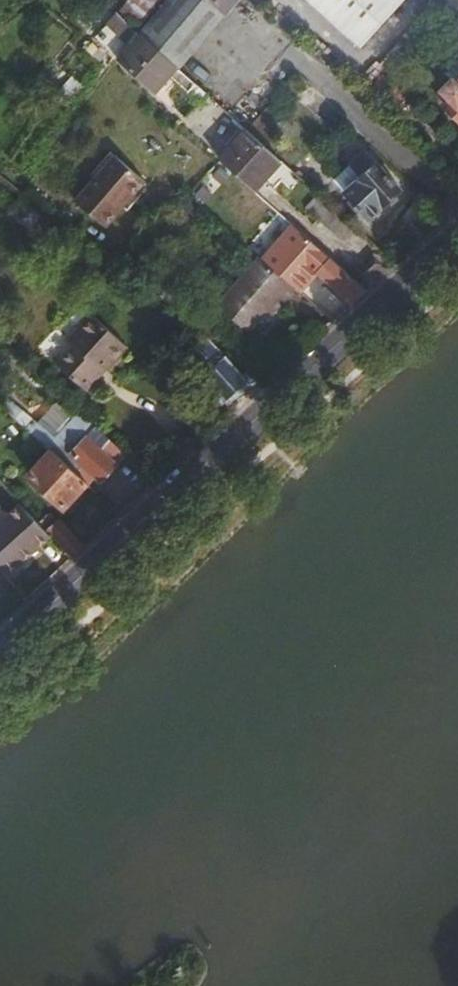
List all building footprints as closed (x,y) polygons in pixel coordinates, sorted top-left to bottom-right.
[(146,39),(182,72),(246,0),(177,0),(146,39)] [(362,46),(404,0),(311,0),(362,46)] [(146,39),(126,61),(160,92),(177,73),(196,91),(199,87),(182,72),(146,39)] [(447,105),(457,119),(457,83),(455,80),(443,90),(452,101),(447,105)] [(247,182),(255,189),(281,162),(246,129),(221,157),(247,182)] [(151,185),(115,157),(77,205),(113,233),(151,185)] [(349,187),(347,189),(368,217),(402,189),(380,161),(366,172),(360,165),(342,179),(349,187)] [(238,236),(255,251),(276,270),(295,249),(316,268),(314,270),(350,304),(367,289),(255,189),(247,182),(235,195),(258,215),(238,236)] [(356,228),(319,194),(307,207),(345,241),(356,228)] [(276,270),(255,251),(212,300),(249,332),(261,317),(267,322),(297,289),(276,270)] [(93,314),(69,339),(77,346),(58,365),(86,391),(127,348),(93,314)] [(247,377),(209,341),(194,356),(232,392),(247,377)] [(39,452),(45,444),(16,415),(12,419),(16,422),(12,426),(39,452)] [(94,428),(62,461),(86,484),(107,462),(113,467),(124,456),(94,428)] [(65,506),(86,484),(62,461),(52,450),(31,473),(65,506)] [(7,575),(51,535),(47,530),(21,502),(0,521),(0,567),(7,575)] [(47,530),(51,535),(72,558),(85,546),(60,519),(47,530)]
